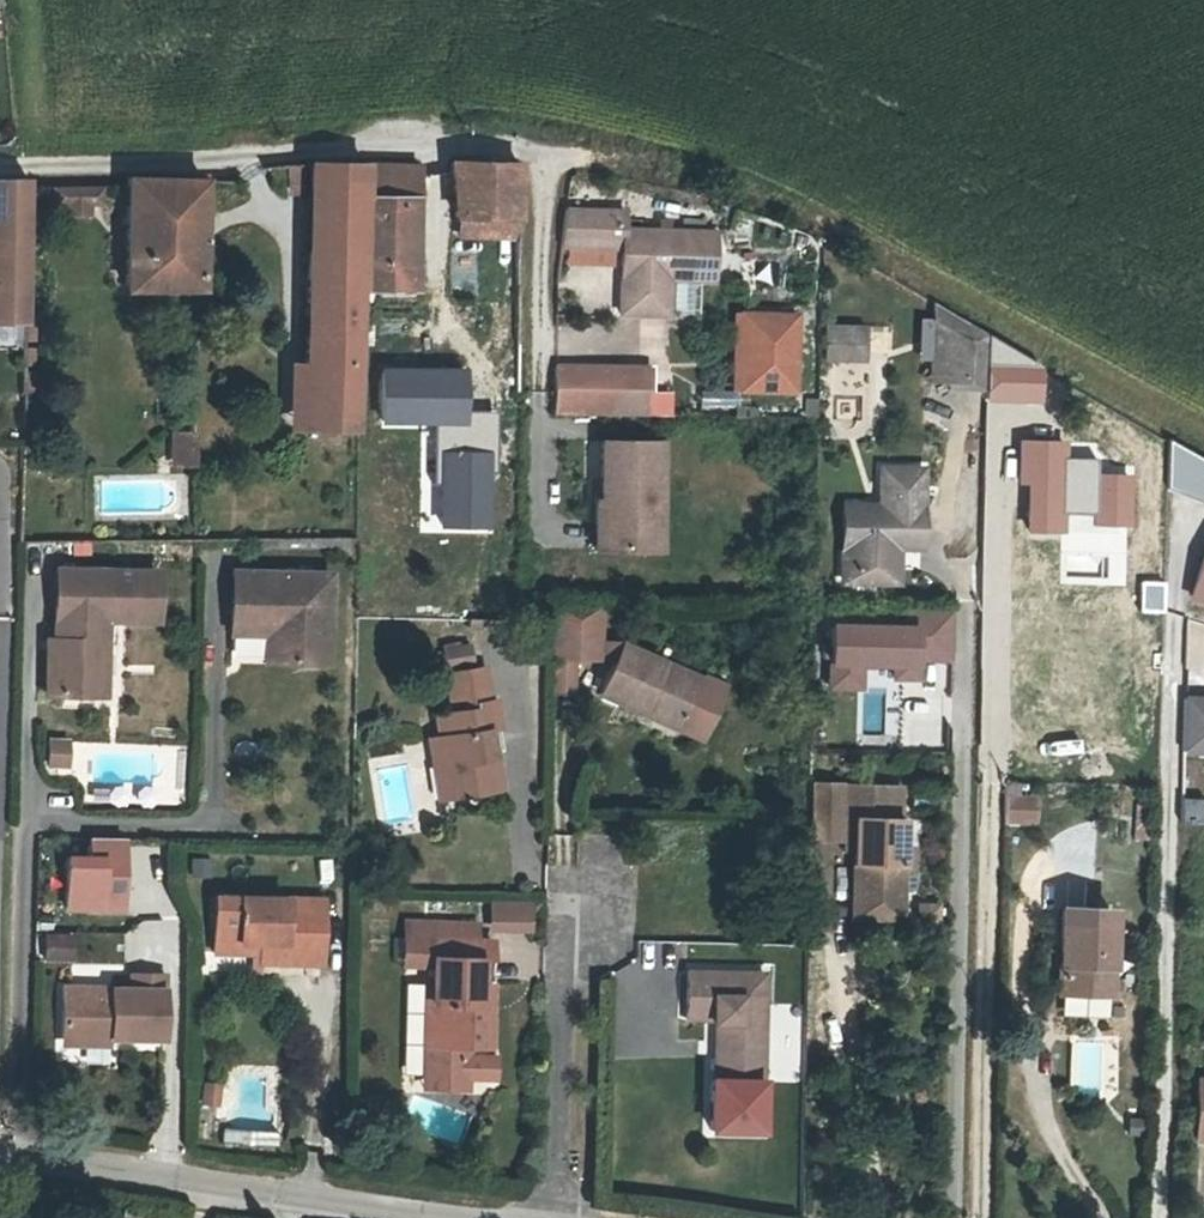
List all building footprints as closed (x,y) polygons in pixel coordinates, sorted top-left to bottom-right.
[(351,209),(351,262),(411,264),(411,154),(352,155),(351,209)] [(290,155),(290,174),(295,174),(295,206),(351,209),(352,155),(290,155)] [(456,157),(456,169),(517,170),(517,158),(456,157)] [(188,273),(190,161),(117,162),(116,268),(188,273)] [(0,169),(0,206),(26,207),(26,169),(0,169)] [(517,170),(456,169),(456,209),(516,211),(517,170)] [(102,217),(102,186),(50,186),(50,217),(102,217)] [(614,244),(614,264),(624,264),(624,284),(613,283),(613,309),(664,309),(664,274),(708,275),(709,225),(619,224),(619,204),(561,204),(556,243),(560,243),(605,244),(614,244)] [(24,275),(26,207),(0,206),(0,275),(24,275)] [(351,262),(351,209),(295,206),(294,360),(350,360),(351,262)] [(605,244),(560,243),(560,261),(605,261),(605,244)] [(624,264),(614,264),(613,283),(624,284),(624,264)] [(24,275),(0,275),(0,326),(23,326),(24,275)] [(737,306),(737,382),(790,382),(791,306),(737,306)] [(938,321),(936,382),(954,382),(973,383),(974,345),(967,340),(938,321)] [(828,322),(827,336),(860,336),(861,322),(828,322)] [(980,322),(967,340),(974,345),(973,383),(954,382),(953,392),(989,393),(992,329),(980,322)] [(1008,344),(1008,361),(1158,451),(1159,433),(1008,344)] [(350,360),(294,360),(295,422),(350,422),(350,360)] [(549,362),(548,409),(643,411),(644,363),(549,362)] [(188,425),(164,425),(164,461),(189,460),(188,425)] [(596,440),(597,502),(603,502),(603,547),(656,547),(655,440),(596,440)] [(895,544),(908,545),(932,545),(933,465),(895,464),(894,505),(855,504),(855,569),(895,570),(895,544)] [(603,502),(597,502),(591,502),(592,547),(603,547),(603,502)] [(68,535),(83,547),(83,535),(68,535)] [(895,570),(855,569),(854,581),(908,582),(908,545),(895,544),(895,570)] [(1190,597),(1203,602),(1203,555),(1190,597)] [(40,673),(88,675),(90,644),(101,644),(103,612),(127,614),(130,564),(52,560),(48,627),(43,627),(40,673)] [(130,564),(127,614),(149,615),(152,565),(130,564)] [(226,631),(262,633),(274,634),(272,662),(321,665),(326,576),(230,570),(226,631)] [(1048,587),(1042,673),(1097,676),(1103,591),(1048,587)] [(552,624),(551,655),(572,656),(597,656),(598,603),(552,603),(552,624)] [(917,656),(953,657),(954,608),(908,606),(908,625),(834,623),(833,660),(863,661),(896,661),(896,675),(917,675),(917,656)] [(274,634),(262,633),(260,660),(272,662),(274,634)] [(600,691),(641,709),(645,700),(682,716),(699,676),(621,642),(600,691)] [(474,666),(473,643),(443,644),(444,666),(474,666)] [(90,644),(88,675),(99,676),(101,644),(90,644)] [(571,690),(572,656),(551,655),(550,689),(571,690)] [(863,661),(833,660),(833,685),(863,685),(863,661)] [(447,688),(483,682),(481,668),(445,673),(447,688)] [(866,687),(891,683),(890,669),(864,672),(866,687)] [(645,700),(641,709),(699,734),(720,685),(699,676),(682,716),(645,700)] [(439,735),(437,736),(441,763),(450,761),(455,794),(488,788),(486,778),(498,776),(494,755),(490,755),(489,748),(486,729),(494,727),(497,727),(492,699),(485,700),(483,682),(447,688),(451,712),(435,714),(439,735)] [(1182,700),(1181,753),(1198,753),(1200,701),(1182,700)] [(57,722),(39,721),(38,745),(56,746),(57,722)] [(486,729),(489,748),(497,746),(494,727),(486,729)] [(441,763),(437,736),(428,738),(438,796),(455,794),(450,761),(441,763)] [(486,778),(488,788),(499,786),(498,776),(486,778)] [(846,783),(819,785),(820,817),(847,815),(846,783)] [(907,884),(908,847),(909,818),(895,818),(896,784),(855,783),(854,817),(863,817),(863,851),(862,883),(907,884)] [(1035,797),(1002,796),(1001,821),(1034,822),(1035,797)] [(853,851),(863,851),(863,817),(854,817),(853,851)] [(134,839),(89,838),(89,861),(62,861),(62,919),(133,920),(134,839)] [(919,848),(908,847),(907,884),(918,884),(919,848)] [(907,884),(862,883),(862,915),(907,916),(907,884)] [(258,940),(258,951),(258,960),(317,962),(319,899),(214,897),(213,939),(258,940)] [(917,926),(941,926),(942,903),(917,903),(917,926)] [(1057,912),(1055,991),(1105,992),(1108,913),(1057,912)] [(489,938),(473,938),(464,938),(464,920),(403,919),(403,938),(428,937),(442,937),(442,955),(428,955),(428,962),(428,979),(428,1000),(437,1000),(437,1038),(462,1039),(489,1039),(489,1011),(473,1011),(473,1000),(478,1000),(478,977),(478,957),(489,957),(489,938)] [(464,938),(473,938),(473,920),(464,920),(464,938)] [(43,933),(43,962),(74,963),(75,933),(43,933)] [(428,937),(403,938),(402,962),(428,962),(428,955),(442,955),(442,937),(428,937)] [(258,940),(213,939),(213,949),(258,951),(258,940)] [(489,977),(489,957),(478,957),(478,977),(478,1000),(473,1000),(473,1011),(489,1011),(489,977)] [(712,1020),(716,1020),(723,1020),(722,1076),(762,1077),(763,970),(688,969),(687,1015),(712,1015),(712,1020)] [(420,1037),(437,1038),(437,1000),(428,1000),(428,979),(420,979),(420,1037)] [(65,986),(64,1034),(111,1034),(167,1035),(168,987),(65,986)] [(111,1034),(64,1034),(64,1043),(111,1043),(111,1034)] [(437,1038),(420,1037),(420,1068),(432,1080),(453,1081),(466,1069),(493,1070),(494,1050),(462,1049),(462,1039),(437,1038)] [(432,1080),(420,1068),(420,1080),(432,1080)] [(204,1083),(201,1105),(222,1108),(225,1086),(204,1083)] [(1196,1083),(1193,1142),(1203,1143),(1203,1083),(1196,1083)] [(251,1211),(222,1207),(220,1217),(250,1217),(251,1211)]
